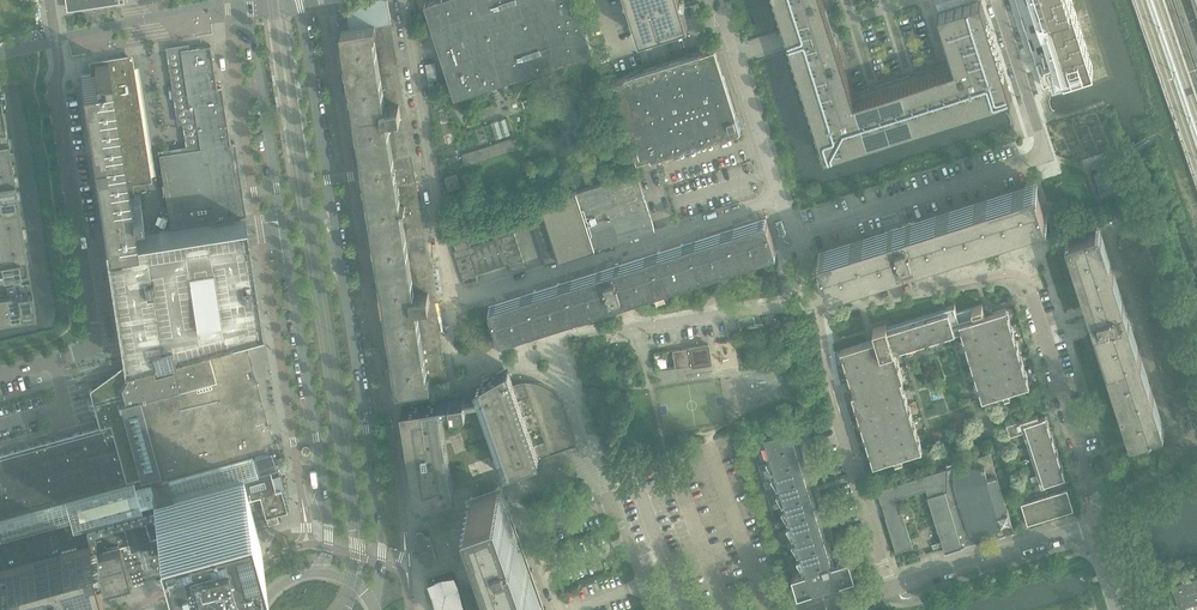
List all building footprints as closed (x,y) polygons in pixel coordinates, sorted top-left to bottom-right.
[(345,29),(341,30),(376,251),(397,389),(400,389),(400,388),(401,388),(402,389),(447,382),(391,22),(388,2),(388,1),(388,0),(373,0),(346,13),(347,14),(349,28),(345,29)] [(422,19),(429,17),(425,3),(424,0),(415,0),(422,19)] [(425,3),(429,17),(455,96),(592,51),(576,0),(433,0),(425,3)] [(642,36),(690,20),(683,0),(630,0),(642,36)] [(782,20),(785,29),(788,39),(792,50),(794,59),(795,59),(825,156),(1011,97),(988,22),(983,8),(940,21),(945,35),(953,61),(853,93),(835,36),(832,26),(828,15),(824,0),(776,0),(782,20)] [(1030,43),(1034,55),(1045,51),(1029,0),(1016,0),(1030,43)] [(1058,59),(1064,78),(1064,80),(1094,70),(1071,0),(1039,0),(1058,59)] [(188,48),(190,48),(190,43),(165,46),(178,125),(182,124),(186,145),(158,150),(159,154),(161,154),(182,151),(187,150),(201,148),(200,140),(197,120),(192,121),(181,49),(188,48)] [(161,154),(159,154),(168,212),(170,228),(240,217),(240,216),(245,215),(246,215),(237,157),(235,143),(230,143),(229,137),(229,133),(228,126),(227,122),(226,116),(225,111),(224,101),(222,87),(217,87),(215,77),(211,51),(210,44),(190,48),(188,48),(181,49),(192,121),(197,120),(200,140),(201,148),(187,150),(182,151),(161,154)] [(715,47),(612,80),(638,160),(651,156),(651,158),(741,129),(715,48),(715,47)] [(130,196),(128,181),(148,178),(145,163),(144,157),(143,146),(142,139),(129,57),(92,63),(92,66),(94,66),(95,66),(96,72),(81,74),(84,92),(98,184),(105,231),(106,237),(136,233),(135,227),(134,222),(143,221),(142,220),(140,221),(137,204),(141,203),(140,194),(133,195),(130,196)] [(1041,75),(1040,76),(1043,86),(1044,86),(1055,82),(1049,63),(1047,63),(1041,65),(1041,66),(1043,70),(1044,74),(1041,75)] [(0,139),(0,272),(3,272),(15,270),(29,268),(27,260),(26,253),(19,204),(15,177),(8,138),(0,139)] [(512,138),(462,154),(465,165),(516,149),(512,138)] [(1102,171),(1094,173),(1101,195),(1133,185),(1129,173),(1106,181),(1102,171)] [(637,172),(541,202),(544,212),(546,219),(548,226),(550,233),(552,239),(554,246),(557,253),(559,260),(655,230),(637,172)] [(456,174),(445,178),(449,189),(460,186),(456,174)] [(1037,182),(1025,186),(1026,187),(1011,191),(840,245),(819,252),(829,286),(906,261),(926,255),(1046,217),(1048,217),(1047,214),(1045,215),(1036,186),(1038,186),(1037,182)] [(541,202),(528,207),(529,210),(531,216),(544,212),(541,202)] [(544,212),(531,216),(533,223),(546,219),(544,212)] [(123,360),(125,360),(242,328),(256,325),(257,324),(257,323),(261,323),(248,237),(245,216),(240,217),(150,231),(106,238),(104,238),(105,245),(106,256),(107,260),(123,360)] [(623,298),(624,297),(624,295),(632,293),(632,294),(653,288),(653,286),(670,281),(670,282),(691,276),(691,274),(707,269),(708,270),(729,264),(776,249),(766,217),(489,305),(499,337),(508,334),(529,327),(529,325),(546,320),(546,322),(567,315),(567,313),(584,308),(584,310),(605,303),(605,301),(612,299),(613,301),(618,299),(619,300),(620,300),(621,300),(622,300),(623,299),(623,298)] [(510,218),(496,222),(499,229),(512,225),(510,218)] [(546,219),(533,223),(535,230),(548,226),(546,219)] [(512,225),(499,229),(501,236),(515,232),(512,225)] [(548,226),(535,230),(537,237),(550,233),(548,226)] [(1096,228),(1069,237),(1066,238),(1090,314),(1092,320),(1094,325),(1130,439),(1134,438),(1164,428),(1154,395),(1107,251),(1100,228),(1097,228),(1096,229),(1096,228)] [(1131,234),(1133,240),(1145,236),(1143,230),(1131,234)] [(465,232),(452,236),(454,244),(468,239),(465,232)] [(515,232),(501,236),(501,237),(501,236),(503,243),(517,239),(515,232)] [(550,233),(537,237),(540,243),(552,239),(550,233)] [(1131,234),(1119,238),(1121,244),(1133,240),(1131,234)] [(501,237),(495,238),(499,252),(505,250),(503,243),(501,236),(501,237)] [(1145,236),(1133,240),(1135,246),(1147,243),(1145,236)] [(495,238),(488,241),(492,254),(499,252),(495,238)] [(468,239),(454,244),(456,250),(454,250),(454,251),(470,246),(471,246),(470,243),(469,243),(468,239)] [(517,239),(503,243),(505,250),(519,245),(517,239)] [(552,239),(540,243),(542,250),(554,246),(552,239)] [(1133,240),(1121,244),(1123,250),(1135,246),(1133,240)] [(488,241),(481,243),(485,256),(492,254),(488,241)] [(481,243),(474,245),(476,251),(478,258),(485,256),(481,243)] [(1135,246),(1137,253),(1149,249),(1147,243),(1135,246)] [(470,246),(454,251),(456,258),(470,253),(476,251),(474,245),(471,246),(470,246)] [(519,245),(505,250),(507,256),(521,252),(519,245)] [(554,246),(542,250),(544,257),(557,253),(554,246)] [(1123,250),(1125,257),(1137,253),(1135,246),(1123,250)] [(1137,253),(1139,259),(1151,255),(1149,249),(1137,253)] [(510,263),(507,256),(505,250),(499,252),(503,265),(510,263)] [(476,251),(470,253),(472,260),(474,267),(476,274),(476,273),(483,271),(478,258),(476,251)] [(499,252),(492,254),(496,267),(503,265),(499,252)] [(521,252),(507,256),(510,263),(509,263),(523,259),(521,252)] [(470,253),(456,258),(458,265),(472,260),(470,253)] [(544,257),(546,263),(546,264),(559,260),(557,253),(544,257)] [(1125,257),(1127,263),(1139,259),(1137,253),(1125,257)] [(492,254),(485,256),(489,269),(496,267),(492,254)] [(1151,255),(1139,259),(1141,265),(1153,261),(1151,255)] [(485,256),(478,258),(483,271),(489,269),(485,256)] [(523,259),(509,263),(512,271),(525,266),(523,259)] [(1127,263),(1129,269),(1141,265),(1139,259),(1127,263)] [(472,260),(458,265),(461,271),(474,267),(472,260)] [(1141,265),(1143,271),(1155,267),(1153,261),(1141,265)] [(1141,265),(1129,269),(1131,275),(1143,271),(1141,265)] [(476,274),(476,273),(476,274),(474,267),(461,271),(463,278),(476,274)] [(1143,271),(1145,277),(1157,273),(1155,267),(1143,271)] [(1131,275),(1133,281),(1145,277),(1143,271),(1131,275)] [(1157,273),(1145,277),(1147,284),(1159,280),(1157,273)] [(476,274),(463,278),(465,285),(479,281),(476,274)] [(1133,281),(1135,287),(1147,284),(1145,277),(1133,281)] [(1159,280),(1147,284),(1149,290),(1161,286),(1159,280)] [(1135,287),(1137,294),(1149,290),(1147,284),(1135,287)] [(1149,290),(1151,296),(1163,292),(1161,286),(1149,290)] [(32,289),(19,291),(21,307),(23,317),(36,315),(34,305),(32,289)] [(1137,294),(1139,300),(1151,296),(1149,290),(1137,294)] [(19,291),(7,293),(11,319),(23,317),(21,307),(19,291)] [(1151,296),(1153,302),(1165,298),(1163,292),(1151,296)] [(0,294),(0,320),(11,319),(7,293),(0,294)] [(1151,296),(1139,300),(1141,306),(1153,302),(1151,296)] [(1165,298),(1153,302),(1155,308),(1167,304),(1165,298)] [(1153,302),(1141,306),(1143,312),(1155,308),(1153,302)] [(867,342),(841,350),(851,381),(854,380),(858,392),(852,394),(874,464),(894,458),(896,463),(903,460),(902,455),(922,449),(901,380),(903,379),(894,350),(955,331),(953,326),(960,324),(983,399),(1003,392),(1005,397),(1011,396),(1009,391),(1029,384),(1006,308),(993,312),(992,310),(986,307),(983,308),(982,304),(957,311),(956,308),(955,305),(947,307),(887,325),(873,329),(876,339),(871,341),(867,342)] [(1167,304),(1155,308),(1157,314),(1169,311),(1167,304)] [(1143,312),(1145,318),(1157,314),(1155,308),(1143,312)] [(1157,314),(1159,321),(1171,317),(1169,311),(1157,314)] [(1157,314),(1145,318),(1147,325),(1159,321),(1157,314)] [(1159,321),(1161,327),(1173,323),(1171,317),(1159,321)] [(1159,321),(1147,325),(1149,331),(1161,327),(1159,321)] [(1161,327),(1163,333),(1175,329),(1173,323),(1161,327)] [(1149,331),(1151,337),(1163,333),(1161,327),(1149,331)] [(162,534),(153,502),(243,477),(248,499),(260,496),(263,506),(266,516),(286,511),(284,501),(284,500),(283,500),(281,490),(276,491),(271,477),(272,477),(270,471),(270,469),(270,468),(269,468),(267,461),(265,452),(265,451),(265,450),(264,449),(263,443),(273,440),(244,335),(243,330),(242,328),(130,358),(125,360),(126,369),(127,369),(129,379),(123,381),(92,390),(91,388),(89,389),(92,399),(94,406),(94,407),(97,419),(100,427),(89,430),(80,432),(41,443),(0,454),(0,570),(77,549),(78,549),(78,547),(73,529),(85,526),(90,544),(93,553),(120,546),(127,544),(129,543),(129,544),(130,544),(130,543),(135,542),(136,542),(136,543),(137,543),(138,543),(139,544),(140,544),(140,543),(141,543),(142,543),(142,542),(143,542),(143,541),(144,541),(144,540),(144,539),(149,538),(150,538),(151,538),(152,537),(162,534)] [(1175,329),(1163,333),(1165,339),(1177,335),(1175,329)] [(1151,337),(1153,343),(1165,339),(1163,333),(1151,337)] [(1165,339),(1167,345),(1179,341),(1177,335),(1165,339)] [(1153,343),(1155,349),(1167,345),(1165,339),(1153,343)] [(1167,345),(1169,352),(1181,348),(1179,341),(1167,345)] [(709,344),(673,350),(676,368),(711,362),(709,344)] [(1155,349),(1157,355),(1169,352),(1167,345),(1155,349)] [(1169,352),(1171,358),(1183,354),(1181,348),(1169,352)] [(1157,355),(1159,362),(1171,358),(1169,352),(1157,355)] [(1183,354),(1171,358),(1173,364),(1185,360),(1183,354)] [(1159,362),(1161,368),(1173,364),(1171,358),(1159,362)] [(1173,364),(1175,370),(1187,366),(1185,360),(1173,364)] [(1173,364),(1161,368),(1163,374),(1175,370),(1173,364)] [(475,386),(477,393),(467,394),(466,391),(448,394),(449,397),(402,404),(418,502),(455,489),(454,487),(504,469),(505,471),(540,459),(540,457),(577,444),(576,443),(563,406),(561,401),(559,397),(556,393),(552,390),(548,387),(544,384),(539,382),(534,381),(529,380),(524,380),(519,381),(514,383),(508,366),(475,386)] [(1175,370),(1177,376),(1189,372),(1187,366),(1175,370)] [(1163,374),(1165,380),(1177,376),(1175,370),(1163,374)] [(1177,376),(1179,382),(1191,379),(1189,372),(1177,376)] [(1165,380),(1167,386),(1179,382),(1177,376),(1165,380)] [(1179,382),(1181,389),(1193,385),(1191,379),(1179,382)] [(0,406),(0,454),(41,443),(39,439),(87,425),(89,430),(100,427),(97,419),(94,407),(94,406),(92,399),(89,389),(87,382),(0,406)] [(1179,382),(1167,386),(1169,393),(1181,389),(1179,382)] [(1181,389),(1183,395),(1195,391),(1193,385),(1181,389)] [(1181,389),(1169,393),(1171,399),(1183,395),(1181,389)] [(1183,395),(1185,401),(1196,397),(1195,391),(1183,395)] [(1171,399),(1173,405),(1185,401),(1183,395),(1171,399)] [(1187,407),(1196,404),(1196,398),(1196,397),(1185,401),(1187,407)] [(1173,405),(1175,411),(1187,407),(1185,401),(1173,405)] [(1187,407),(1189,413),(1196,411),(1196,404),(1187,407)] [(1175,411),(1177,417),(1189,413),(1187,407),(1175,411)] [(1189,413),(1191,420),(1196,418),(1196,411),(1189,413)] [(1189,413),(1177,417),(1179,423),(1191,420),(1189,413)] [(1023,432),(1026,441),(1031,456),(1036,471),(1042,488),(1045,487),(1044,485),(1065,478),(1062,468),(1060,469),(1059,463),(1061,463),(1057,453),(1055,454),(1054,448),(1056,448),(1053,438),(1051,439),(1049,433),(1051,433),(1048,423),(1046,424),(1044,418),(1046,418),(1045,416),(1043,417),(1039,419),(1038,416),(1038,415),(1006,425),(1010,436),(1023,432)] [(834,553),(794,424),(765,433),(806,569),(792,573),(798,592),(814,588),(815,590),(840,582),(840,580),(856,575),(850,556),(836,560),(834,553)] [(896,551),(913,546),(902,511),(899,512),(894,499),(926,489),(928,496),(938,531),(939,531),(945,550),(944,550),(945,552),(964,546),(964,545),(977,541),(996,529),(1000,535),(999,535),(1000,537),(1006,535),(1006,534),(1012,532),(1012,533),(1015,532),(1007,508),(1008,508),(1007,506),(1007,507),(1006,502),(1004,498),(1005,498),(1004,496),(1003,496),(1003,492),(1001,488),(1002,488),(1001,486),(1000,486),(1000,482),(998,478),(999,478),(998,476),(990,452),(973,458),(973,466),(954,466),(953,467),(952,464),(953,463),(946,465),(947,465),(948,465),(949,468),(877,490),(881,503),(882,503),(886,516),(896,551)] [(765,462),(759,464),(761,471),(767,469),(765,462)] [(153,502),(162,534),(163,538),(171,567),(189,562),(192,561),(193,561),(194,561),(195,561),(196,561),(196,560),(197,560),(197,559),(198,559),(260,542),(260,540),(248,499),(243,477),(153,502)] [(546,607),(545,608),(543,602),(544,602),(532,569),(531,569),(529,564),(530,563),(519,531),(517,531),(515,526),(517,525),(502,484),(466,496),(470,509),(469,509),(474,526),(476,525),(481,538),(479,538),(481,545),(483,544),(487,557),(486,557),(488,564),(490,563),(494,576),(492,576),(495,583),(496,582),(501,595),(499,596),(502,602),(503,602),(506,609),(547,609),(546,607)] [(1067,490),(1052,494),(1058,515),(1074,511),(1067,490)] [(1052,494),(1037,499),(1043,520),(1058,515),(1052,494)] [(1037,499),(1021,504),(1028,525),(1043,520),(1037,499)] [(279,522),(277,514),(266,517),(268,525),(279,522)] [(428,563),(430,563),(434,564),(437,560),(430,537),(420,535),(417,539),(424,562),(428,563)] [(100,590),(102,589),(113,585),(114,586),(116,585),(127,582),(130,581),(129,579),(126,568),(125,565),(122,554),(120,546),(0,579),(0,609),(24,609),(30,608),(30,609),(33,608),(44,605),(47,604),(58,601),(61,600),(60,600),(72,597),(74,597),(74,596),(86,593),(88,593),(88,592),(100,589),(100,590)] [(431,585),(438,607),(439,606),(440,609),(463,609),(462,605),(460,605),(459,600),(460,600),(457,589),(459,588),(458,586),(458,583),(455,584),(455,583),(453,578),(431,585)] [(1172,586),(1179,608),(1196,603),(1196,578),(1172,586)]
